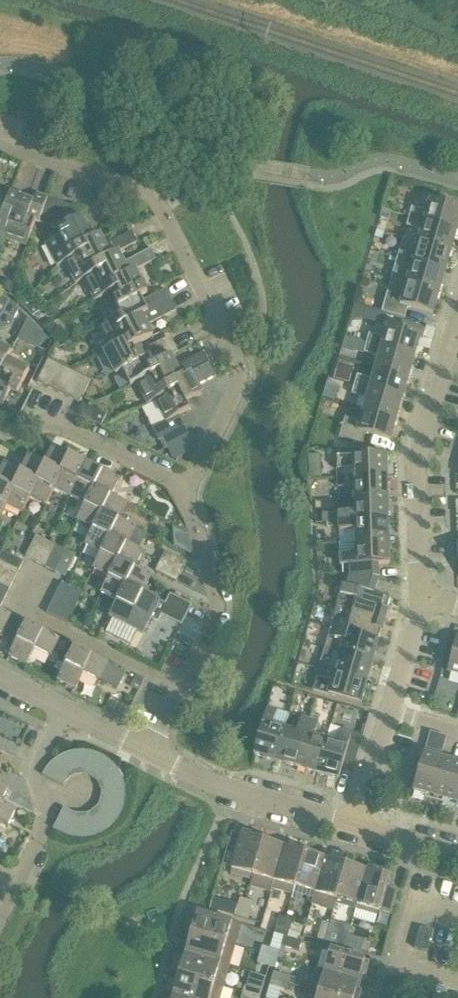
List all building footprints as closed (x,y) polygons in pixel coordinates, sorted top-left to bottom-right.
[(7,203),(2,219),(9,221),(3,238),(4,238),(26,246),(35,221),(39,222),(47,198),(36,194),(33,202),(10,194),(7,202),(7,203)] [(47,198),(39,222),(50,226),(58,202),(47,198)] [(1,246),(4,238),(3,238),(9,221),(2,219),(7,203),(7,202),(0,200),(0,246),(1,246)] [(457,228),(457,208),(431,200),(427,211),(412,207),(409,217),(457,230),(457,228)] [(61,236),(46,244),(58,266),(66,262),(65,262),(81,254),(77,247),(92,239),(92,238),(81,217),(77,219),(70,206),(58,202),(50,226),(57,229),(61,236)] [(383,209),(380,218),(389,220),(391,211),(383,209)] [(451,251),(457,230),(409,217),(406,226),(422,231),(418,242),(451,251)] [(81,254),(65,262),(66,262),(76,284),(84,279),(99,271),(95,264),(119,252),(138,242),(132,231),(105,245),(100,234),(92,238),(92,239),(77,247),(81,254)] [(451,251),(418,242),(403,237),(397,258),(445,272),(451,251)] [(99,271),(84,279),(95,301),(118,289),(114,281),(136,270),(156,260),(151,249),(124,263),(119,252),(95,264),(99,271)] [(439,293),(445,272),(397,258),(391,279),(439,293)] [(121,296),(114,300),(122,315),(123,315),(126,322),(171,300),(166,289),(143,301),(141,297),(148,293),(136,270),(114,281),(118,289),(121,296)] [(433,314),(439,293),(391,279),(381,312),(405,319),(408,307),(433,314)] [(2,317),(3,313),(10,301),(0,296),(0,316),(2,317)] [(28,298),(21,305),(32,316),(40,310),(28,298)] [(122,315),(100,327),(110,348),(111,348),(126,341),(130,348),(137,344),(153,336),(147,325),(176,310),(171,300),(126,322),(123,315),(122,315)] [(14,319),(19,310),(10,301),(3,313),(14,319)] [(355,305),(350,320),(364,320),(368,309),(355,305)] [(368,309),(364,320),(383,326),(386,314),(368,309)] [(414,357),(421,336),(388,326),(385,338),(369,334),(366,343),(414,357)] [(31,341),(42,346),(46,337),(37,328),(31,341)] [(345,337),(343,347),(355,350),(358,341),(345,337)] [(110,348),(104,351),(116,375),(123,371),(130,386),(152,374),(148,367),(158,362),(171,355),(176,353),(172,347),(155,355),(151,347),(141,352),(137,344),(130,348),(126,341),(111,348),(110,348)] [(408,378),(414,357),(366,343),(364,353),(379,357),(376,368),(408,378)] [(0,346),(0,373),(7,359),(8,359),(11,352),(0,346)] [(152,374),(130,386),(137,383),(148,404),(156,400),(155,400),(171,392),(167,385),(190,373),(209,363),(204,352),(177,366),(171,355),(158,362),(148,367),(152,374)] [(29,370),(8,359),(7,359),(0,373),(0,404),(3,405),(10,390),(17,394),(29,370)] [(47,388),(59,364),(48,359),(36,382),(47,388)] [(338,362),(334,376),(348,381),(353,367),(338,362)] [(166,421),(152,428),(158,441),(163,439),(168,448),(187,439),(182,429),(185,427),(179,415),(190,410),(186,403),(201,395),(197,387),(216,377),(215,374),(209,363),(190,373),(167,385),(171,392),(155,400),(156,400),(166,421)] [(58,393),(69,369),(59,364),(47,388),(58,393)] [(402,398),(408,378),(376,368),(373,379),(357,375),(354,385),(402,398)] [(68,398),(80,375),(69,369),(58,393),(68,398)] [(79,403),(90,380),(80,375),(68,398),(79,403)] [(328,383),(323,397),(334,400),(339,386),(328,383)] [(396,419),(402,398),(354,385),(352,394),(367,399),(364,410),(396,419)] [(101,426),(106,415),(83,404),(77,415),(101,426)] [(390,441),(396,419),(364,410),(361,421),(345,417),(339,438),(362,445),(365,433),(390,441)] [(69,497),(86,464),(54,448),(45,464),(62,472),(53,489),(54,489),(69,497)] [(338,479),(387,477),(386,454),(353,456),(337,456),(337,470),(338,479)] [(46,505),(54,489),(53,489),(62,472),(45,464),(29,456),(21,472),(38,481),(29,497),(30,497),(46,505)] [(30,497),(29,497),(38,481),(21,472),(5,464),(0,474),(0,482),(13,489),(5,505),(6,505),(22,513),(30,497)] [(111,496),(119,480),(86,464),(69,497),(85,505),(86,505),(94,489),(111,497),(111,496)] [(388,499),(387,477),(338,479),(338,488),(354,487),(354,500),(388,499)] [(6,505),(5,505),(13,489),(0,482),(0,517),(6,505)] [(111,497),(94,489),(86,505),(85,505),(77,521),(93,529),(94,529),(102,513),(119,521),(119,520),(126,524),(129,518),(122,515),(127,504),(111,496),(111,497)] [(339,522),(388,520),(388,499),(354,500),(355,512),(339,513),(339,522)] [(119,521),(102,513),(94,529),(93,529),(85,545),(101,553),(102,553),(110,537),(127,545),(135,528),(126,524),(119,520),(119,521)] [(389,542),(388,520),(339,522),(339,531),(355,530),(356,543),(389,542)] [(35,562),(46,540),(36,535),(25,557),(35,562)] [(127,545),(110,537),(102,553),(101,553),(93,569),(110,577),(118,561),(135,569),(143,553),(127,545)] [(45,567),(56,545),(46,540),(35,562),(45,567)] [(350,566),(350,576),(379,580),(378,565),(390,564),(389,542),(356,543),(340,543),(340,556),(340,566),(350,566)] [(55,572),(66,550),(56,545),(45,567),(55,572)] [(65,577),(76,555),(66,550),(55,572),(65,577)] [(0,555),(0,562),(19,572),(24,561),(2,551),(0,555)] [(182,572),(187,562),(165,551),(160,561),(182,572)] [(135,569),(118,561),(110,577),(102,593),(118,601),(118,602),(126,585),(143,593),(151,577),(135,569)] [(176,582),(182,572),(160,561),(155,571),(176,582)] [(14,581),(19,572),(0,562),(0,574),(14,581)] [(9,591),(14,581),(0,574),(0,587),(9,591)] [(374,594),(379,580),(350,576),(347,587),(343,586),(337,607),(384,621),(391,599),(374,594)] [(78,604),(83,594),(61,583),(56,593),(78,604)] [(165,604),(143,593),(126,585),(118,602),(118,601),(110,617),(145,635),(153,619),(159,621),(162,615),(160,614),(165,604)] [(4,601),(9,591),(0,587),(0,599),(4,601)] [(73,614),(78,604),(56,593),(51,603),(73,614)] [(186,615),(191,605),(170,594),(165,604),(186,615)] [(68,624),(73,614),(51,603),(46,613),(68,624)] [(181,625),(186,615),(165,604),(160,614),(162,615),(181,625)] [(379,641),(384,621),(337,607),(331,628),(379,641)] [(2,633),(0,637),(16,645),(26,624),(11,617),(0,611),(0,632),(2,633)] [(16,645),(9,657),(26,666),(35,649),(51,657),(59,640),(26,624),(16,645)] [(373,662),(379,641),(331,628),(325,649),(373,662)] [(457,636),(447,672),(457,675),(457,636)] [(125,674),(108,664),(74,648),(58,681),(75,690),(83,673),(99,681),(117,691),(125,674)] [(373,662),(325,649),(325,650),(326,651),(323,661),(322,661),(319,669),(367,683),(373,662)] [(360,705),(367,683),(319,669),(313,691),(360,705)] [(134,679),(130,687),(138,691),(142,683),(134,679)] [(276,761),(285,729),(289,714),(267,708),(254,755),(276,761)] [(296,767),(310,720),(301,717),(297,733),(285,729),(276,761),(296,767)] [(317,773),(326,741),(314,738),(319,722),(310,720),(296,767),(317,773)] [(339,779),(352,732),(331,726),(326,741),(317,773),(339,779)] [(442,753),(447,737),(430,732),(425,748),(442,753)] [(86,775),(90,751),(83,750),(76,751),(69,752),(62,755),(73,777),(75,776),(84,775),(86,775)] [(96,781),(115,765),(109,760),(103,756),(97,753),(90,751),(86,775),(87,776),(95,780),(96,781)] [(64,786),(65,784),(71,778),(73,777),(62,755),(56,759),(50,763),(46,769),(42,775),(64,786)] [(413,791),(445,800),(457,804),(457,769),(454,767),(423,758),(423,759),(413,791)] [(101,793),(125,791),(124,784),(122,777),(119,771),(115,765),(96,781),(98,783),(101,791),(101,793)] [(1,804),(1,803),(9,789),(0,784),(0,803),(1,804)] [(118,819),(122,812),(124,806),(125,799),(125,791),(101,793),(101,795),(99,804),(98,805),(118,819)] [(8,826),(16,811),(1,803),(1,804),(0,803),(0,822),(8,826)] [(95,836),(102,833),(108,829),(114,824),(118,819),(98,805),(97,807),(90,813),(88,813),(95,836)] [(68,836),(75,813),(64,808),(53,829),(68,836)] [(95,836),(88,813),(86,814),(77,814),(75,813),(68,836),(74,838),(81,838),(89,838),(95,836)] [(253,880),(254,875),(253,875),(263,841),(242,835),(231,873),(253,880)] [(252,879),(250,886),(271,892),(272,888),(284,847),(263,841),(253,875),(254,875),(253,880),(252,879)] [(284,847),(272,888),(293,894),(295,887),(305,853),(284,847)] [(316,893),(326,859),(305,853),(295,887),(316,893)] [(316,893),(312,904),(333,911),(335,903),(337,899),(346,865),(326,859),(316,893)] [(355,909),(357,904),(357,905),(367,871),(346,865),(337,899),(335,903),(355,909)] [(389,877),(367,871),(357,905),(357,904),(355,909),(377,915),(379,911),(392,915),(399,892),(386,888),(389,877)] [(241,917),(246,899),(241,897),(235,916),(241,917)] [(249,920),(254,901),(246,899),(241,917),(249,920)] [(236,946),(242,925),(198,912),(192,933),(236,946)] [(281,936),(286,917),(280,915),(274,934),(281,936)] [(299,952),(300,948),(302,942),(288,938),(293,919),(286,917),(281,936),(284,936),(281,947),(299,952)] [(324,941),(329,924),(322,922),(317,939),(324,941)] [(342,947),(348,928),(330,922),(329,924),(324,941),(342,947)] [(427,952),(433,931),(421,928),(415,948),(427,952)] [(230,967),(236,946),(192,933),(186,954),(230,967)] [(359,952),(363,941),(347,936),(344,947),(359,952)] [(278,958),(280,951),(263,946),(261,953),(278,958)] [(325,972),(358,982),(360,976),(362,977),(366,975),(370,962),(331,950),(325,972)] [(275,968),(278,958),(261,953),(258,963),(275,968)] [(224,987),(230,967),(186,954),(180,974),(224,987)] [(309,990),(338,997),(359,997),(361,991),(359,988),(357,987),(358,982),(325,972),(315,969),(309,990)] [(290,984),(292,977),(274,972),(272,979),(290,984)] [(224,987),(180,974),(174,995),(183,997),(221,997),(224,987)] [(288,991),(290,984),(272,979),(270,986),(288,991)] [(260,997),(262,992),(244,987),(243,993),(260,997)] [(309,990),(306,997),(338,997),(309,990)]
